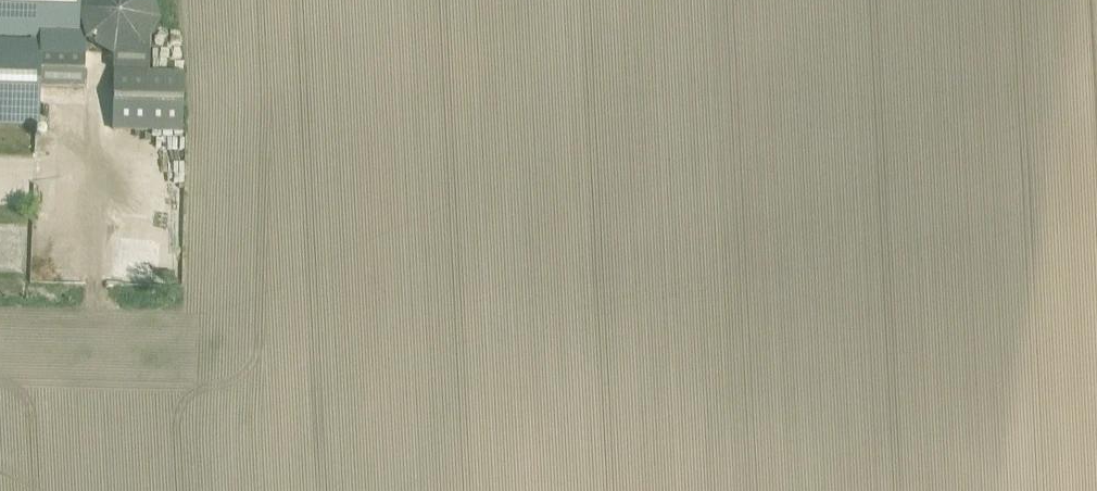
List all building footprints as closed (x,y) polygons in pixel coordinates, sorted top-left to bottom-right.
[(38,127),(39,127),(40,88),(84,89),(86,37),(79,37),(80,0),(0,0),(0,126),(38,127)] [(183,132),(184,73),(149,71),(151,38),(161,21),(155,0),(87,0),(81,14),(88,42),(116,57),(114,130),(183,132)]
